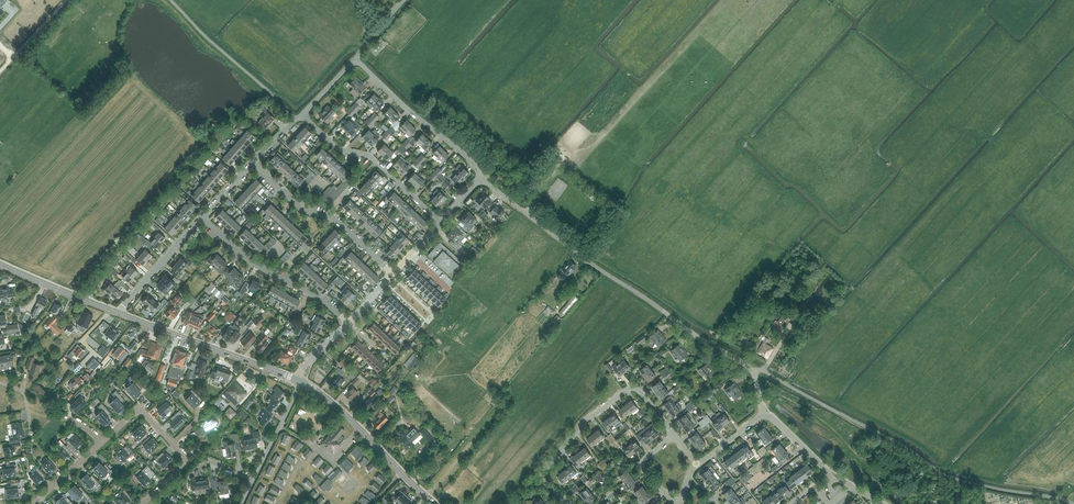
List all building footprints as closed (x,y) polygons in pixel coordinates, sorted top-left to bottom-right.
[(372,48),(376,52),(377,52),(386,42),(382,38),(372,48)] [(349,84),(353,88),(350,92),(355,97),(366,86),(356,77),(349,84)] [(366,101),(365,103),(370,107),(372,105),(378,98),(374,94),(367,101),(366,101)] [(378,98),(372,105),(370,107),(374,111),(376,109),(377,110),(383,103),(378,98)] [(322,118),(328,124),(333,118),(331,117),(335,112),(328,105),(319,115),(322,118)] [(385,116),(388,118),(395,111),(390,107),(383,114),(383,115),(384,116),(385,116)] [(262,118),(259,122),(266,129),(273,121),(269,118),(272,116),(266,110),(264,112),(261,116),(262,118)] [(388,118),(387,119),(389,121),(390,120),(393,123),(399,116),(395,111),(388,118)] [(345,124),(343,127),(345,128),(344,130),(346,132),(354,124),(357,121),(355,119),(354,121),(351,118),(347,122),(345,124)] [(402,133),(403,132),(404,131),(411,124),(406,120),(399,127),(400,127),(398,129),(402,133)] [(354,124),(346,132),(348,134),(349,133),(352,136),(361,126),(360,124),(357,121),(354,124)] [(404,131),(403,132),(405,134),(406,133),(409,136),(416,129),(411,124),(404,131)] [(305,127),(301,131),(307,138),(310,135),(311,136),(313,134),(305,127)] [(241,130),(239,131),(251,141),(255,136),(248,129),(244,133),(241,130)] [(362,136),(367,141),(375,132),(376,131),(374,129),(372,132),(369,129),(362,136)] [(242,136),(239,139),(246,145),(251,141),(239,131),(238,133),(242,136)] [(301,131),(296,136),(303,142),(306,139),(307,140),(309,138),(307,138),(301,131)] [(375,132),(367,141),(372,145),(378,138),(377,137),(378,135),(375,132)] [(417,142),(420,145),(426,138),(422,134),(414,142),(416,143),(417,142)] [(296,136),(292,140),(299,147),(302,144),(303,145),(304,143),(303,142),(296,136)] [(314,144),(317,146),(323,141),(320,138),(314,144)] [(420,145),(419,146),(421,148),(419,149),(423,152),(431,143),(426,138),(420,145)] [(231,140),(231,141),(242,150),(246,145),(239,139),(236,142),(232,139),(231,140)] [(299,147),(292,140),(287,145),(294,152),(297,149),(298,150),(300,148),(299,147)] [(234,146),(231,149),(238,155),(242,150),(231,141),(230,142),(234,146)] [(382,155),(389,148),(390,147),(387,145),(386,146),(384,144),(377,151),(382,155)] [(434,154),(437,157),(444,150),(439,146),(432,153),(432,154),(434,155),(434,154)] [(224,148),(223,150),(234,160),(238,155),(231,149),(228,152),(224,148)] [(319,160),(320,159),(326,152),(322,148),(315,155),(319,158),(318,159),(319,160)] [(389,148),(382,155),(387,160),(394,152),(393,150),(392,151),(389,148)] [(234,160),(223,150),(221,152),(225,155),(222,158),(229,164),(234,160)] [(437,157),(436,158),(439,161),(440,160),(442,162),(449,155),(444,150),(437,157)] [(269,160),(274,165),(281,158),(281,157),(282,157),(283,156),(278,152),(276,154),(269,160)] [(324,165),(325,164),(331,156),(326,152),(320,159),(323,162),(322,163),(324,165)] [(274,165),(279,169),(285,162),(286,161),(287,160),(283,156),(282,157),(281,157),(281,158),(274,165)] [(329,169),(329,168),(336,161),(331,156),(325,164),(328,166),(327,167),(329,169)] [(401,156),(393,165),(397,169),(404,162),(406,161),(401,156)] [(279,169),(283,173),(290,167),(289,166),(286,163),(287,162),(286,161),(285,162),(279,169)] [(333,173),(334,172),(341,165),(336,161),(329,168),(332,171),(331,172),(333,173)] [(213,163),(224,173),(228,168),(220,162),(217,165),(214,162),(213,163)] [(404,162),(397,169),(402,174),(409,166),(408,165),(407,165),(404,162)] [(212,171),(219,178),(224,173),(213,163),(211,165),(215,169),(212,171)] [(457,171),(465,178),(469,173),(460,164),(455,169),(457,171)] [(290,167),(283,173),(288,178),(294,171),(294,170),(294,171),(291,168),(292,167),(290,165),(289,166),(290,167)] [(338,178),(339,177),(345,169),(341,165),(334,172),(337,175),(336,176),(338,178)] [(343,181),(346,178),(350,174),(345,169),(339,177),(341,179),(341,180),(342,182),(343,181)] [(288,178),(292,182),(299,175),(299,174),(298,175),(296,172),(296,171),(295,170),(294,170),(294,171),(288,178)] [(204,173),(215,183),(219,178),(212,171),(209,175),(206,171),(204,173)] [(376,171),(372,176),(379,182),(382,179),(385,182),(387,179),(384,176),(383,177),(376,171)] [(453,176),(451,179),(455,183),(458,180),(460,183),(465,178),(457,171),(455,172),(456,173),(453,176)] [(408,179),(413,184),(419,177),(414,172),(408,179)] [(204,181),(211,187),(215,183),(204,173),(203,175),(206,178),(204,181)] [(298,185),(300,183),(302,181),(304,180),(305,178),(306,177),(301,173),(299,174),(299,175),(292,182),(297,187),(298,185)] [(372,176),(368,180),(375,187),(377,184),(378,185),(380,183),(379,182),(372,176)] [(419,177),(413,184),(417,188),(425,180),(423,178),(422,179),(419,177)] [(256,179),(252,183),(259,190),(262,187),(266,191),(267,189),(256,179)] [(368,180),(363,185),(371,191),(373,188),(374,189),(376,187),(375,187),(368,180)] [(197,181),(196,182),(207,192),(211,187),(204,181),(201,184),(197,181)] [(198,187),(195,190),(203,197),(207,192),(196,182),(194,184),(198,187)] [(252,183),(248,188),(259,198),(260,197),(256,193),(259,190),(252,183)] [(371,191),(363,185),(359,190),(366,196),(369,193),(370,194),(371,192),(371,191)] [(248,188),(243,193),(250,199),(253,196),(257,200),(259,198),(248,188)] [(441,189),(435,196),(442,202),(446,197),(444,196),(446,193),(441,189)] [(203,197),(195,190),(193,194),(189,190),(187,192),(191,196),(192,195),(198,201),(203,197)] [(391,204),(392,203),(399,196),(394,192),(387,199),(390,202),(390,203),(391,204)] [(243,193),(239,197),(250,208),(251,206),(248,202),(250,199),(243,193)] [(476,201),(484,208),(485,207),(488,210),(492,205),(489,203),(491,201),(487,198),(488,197),(483,193),(476,201)] [(433,197),(430,200),(437,207),(442,202),(435,196),(434,195),(433,196),(433,197)] [(396,208),(397,208),(403,201),(399,196),(392,203),(395,206),(394,207),(396,208)] [(239,197),(234,202),(242,209),(245,206),(248,209),(250,208),(239,197)] [(183,199),(181,201),(192,210),(197,205),(189,199),(186,202),(183,199)] [(350,199),(343,206),(348,211),(354,204),(351,201),(352,200),(350,199)] [(181,201),(180,202),(183,205),(181,209),(188,215),(192,210),(181,201)] [(401,213),(401,212),(408,205),(403,201),(397,208),(399,210),(399,211),(401,213)] [(348,211),(352,215),(359,208),(356,205),(357,204),(355,203),(354,204),(348,211)] [(263,217),(265,219),(275,208),(270,204),(264,211),(267,214),(263,217)] [(405,217),(406,216),(412,209),(408,205),(401,212),(404,214),(403,215),(405,217)] [(488,210),(487,210),(489,212),(489,213),(497,220),(504,212),(500,208),(499,209),(496,206),(494,207),(492,205),(488,210)] [(215,216),(220,221),(233,207),(231,206),(229,209),(225,212),(222,209),(215,216)] [(220,221),(225,225),(231,218),(228,215),(234,209),(233,207),(220,221)] [(352,215),(357,219),(363,212),(360,209),(361,208),(360,207),(359,208),(352,215)] [(173,210),(184,220),(188,215),(181,209),(178,212),(174,208),(173,210)] [(270,217),(273,219),(280,212),(275,208),(265,219),(266,220),(270,217)] [(410,221),(411,221),(417,214),(412,209),(406,216),(409,219),(408,220),(410,221)] [(175,215),(172,218),(180,225),(184,220),(173,210),(171,212),(175,215)] [(363,212),(357,219),(362,224),(368,217),(369,216),(369,215),(365,211),(364,212),(363,212)] [(273,226),(274,227),(284,217),(280,212),(273,219),(276,223),(273,226)] [(467,212),(463,215),(472,223),(476,219),(478,221),(480,218),(475,213),(473,216),(468,212),(467,212)] [(414,226),(415,225),(422,218),(417,214),(411,221),(413,223),(412,224),(414,226)] [(176,229),(165,220),(159,215),(158,217),(158,216),(155,220),(159,223),(162,220),(167,224),(164,228),(172,234),(176,229)] [(229,229),(240,219),(241,217),(240,215),(238,217),(234,221),(231,218),(225,225),(229,229)] [(463,215),(460,219),(461,220),(460,220),(465,225),(463,227),(468,232),(475,225),(472,223),(463,215)] [(362,224),(366,228),(372,221),(370,218),(370,217),(369,216),(368,217),(362,224)] [(279,225),(282,228),(289,221),(284,217),(274,227),(276,229),(279,225)] [(166,218),(165,220),(176,229),(180,225),(172,218),(170,221),(166,218)] [(422,218),(415,225),(418,227),(417,228),(419,230),(426,222),(422,218)] [(240,219),(229,229),(234,234),(241,227),(238,224),(241,220),(240,219)] [(366,228),(371,233),(377,226),(374,223),(375,222),(373,220),(372,221),(366,228)] [(283,236),(293,225),(289,221),(282,228),(285,231),(282,235),(283,236)] [(151,225),(156,229),(156,230),(157,231),(153,236),(154,237),(161,243),(165,237),(160,233),(163,230),(159,226),(153,222),(151,225)] [(377,226),(371,233),(375,237),(382,230),(379,228),(382,225),(380,223),(377,226)] [(288,234),(291,237),(298,230),(293,225),(283,236),(285,238),(288,234)] [(239,235),(244,240),(254,229),(252,227),(249,231),(246,228),(239,235)] [(453,227),(449,231),(461,241),(465,237),(464,236),(466,233),(461,229),(459,231),(454,227),(453,228),(453,227)] [(244,240),(248,244),(255,237),(252,234),(256,230),(254,229),(244,240)] [(335,229),(330,234),(338,240),(340,237),(341,238),(343,236),(335,229)] [(294,240),(291,243),(293,244),(303,234),(298,230),(291,237),(294,240)] [(449,231),(446,234),(447,235),(446,236),(451,240),(449,243),(457,249),(459,247),(457,245),(461,241),(449,231)] [(142,236),(138,233),(136,236),(139,239),(144,243),(147,240),(142,236)] [(398,235),(397,237),(398,238),(405,244),(409,240),(402,233),(399,236),(398,235)] [(303,234),(293,244),(294,246),(297,242),(300,245),(304,242),(307,238),(303,234)] [(330,234),(326,238),(334,246),(335,246),(337,244),(337,243),(338,241),(338,240),(330,234)] [(161,243),(154,237),(153,236),(152,235),(148,240),(156,248),(161,243)] [(144,243),(139,239),(136,236),(136,237),(133,241),(136,243),(138,242),(142,246),(144,243)] [(248,244),(253,248),(263,238),(262,236),(258,240),(255,237),(248,244)] [(375,243),(377,245),(382,240),(378,237),(374,242),(375,243)] [(263,238),(253,248),(258,253),(259,252),(261,249),(263,247),(261,243),(265,239),(263,238)] [(326,238),(322,243),(329,249),(331,247),(332,247),(334,246),(326,238)] [(392,242),(393,243),(400,249),(405,244),(398,238),(395,241),(394,240),(392,242)] [(428,255),(436,263),(441,268),(451,276),(463,263),(450,251),(440,242),(438,244),(435,247),(434,248),(428,255)] [(329,249),(322,243),(317,248),(324,254),(327,251),(328,252),(330,250),(329,249)] [(388,247),(389,248),(396,254),(400,249),(393,243),(391,246),(390,245),(388,247)] [(396,254),(389,248),(387,250),(383,247),(382,249),(392,259),(392,258),(393,259),(394,259),(395,257),(395,256),(396,254)] [(141,251),(139,253),(140,254),(147,260),(151,255),(145,249),(144,250),(142,252),(141,251)] [(126,251),(123,253),(125,255),(130,259),(132,257),(127,252),(126,251)] [(348,264),(349,263),(356,256),(351,251),(344,258),(347,261),(347,262),(348,264)] [(139,256),(136,259),(143,265),(147,260),(140,254),(139,253),(137,255),(139,256)] [(213,263),(215,266),(222,259),(217,254),(214,258),(211,255),(206,260),(211,265),(213,263)] [(353,268),(354,267),(360,260),(356,256),(349,263),(352,266),(351,267),(353,268)] [(181,258),(176,263),(183,269),(185,267),(187,268),(192,263),(188,259),(186,258),(184,261),(181,258)] [(297,269),(302,273),(308,266),(306,264),(309,260),(307,258),(297,269)] [(215,266),(213,267),(216,270),(221,275),(222,273),(226,269),(224,266),(226,263),(222,259),(215,266)] [(357,273),(358,272),(365,264),(360,260),(354,267),(357,270),(356,271),(357,273)] [(562,271),(557,277),(563,281),(567,275),(568,276),(569,275),(572,272),(571,271),(576,265),(570,261),(563,270),(562,271)] [(183,269),(176,263),(172,268),(175,270),(172,273),(178,279),(183,273),(181,271),(183,269)] [(138,272),(131,266),(129,264),(127,267),(128,268),(125,270),(127,271),(133,277),(138,272)] [(362,277),(363,276),(369,269),(365,264),(358,272),(361,274),(360,275),(362,277)] [(302,273),(306,278),(317,267),(315,266),(312,269),(308,266),(302,273)] [(226,269),(222,273),(227,278),(227,280),(229,282),(230,280),(232,279),(238,272),(234,267),(231,270),(228,267),(226,269)] [(306,278),(311,282),(318,275),(315,272),(318,268),(317,267),(306,278)] [(133,277),(127,271),(125,270),(125,269),(120,274),(122,276),(129,282),(133,277)] [(367,281),(368,280),(374,273),(369,269),(363,276),(366,279),(365,279),(367,281)] [(414,269),(407,277),(411,281),(418,273),(414,269)] [(230,280),(229,282),(231,284),(236,290),(236,289),(238,288),(244,282),(241,279),(243,276),(238,272),(232,279),(230,280)] [(318,275),(311,282),(316,287),(326,276),(328,274),(326,272),(321,278),(318,275)] [(374,273),(368,280),(370,283),(367,286),(369,288),(379,277),(374,273)] [(418,273),(411,281),(415,284),(422,276),(418,273)] [(165,275),(161,280),(170,288),(177,280),(174,277),(171,280),(165,275)] [(326,276),(316,287),(320,291),(327,284),(324,281),(327,277),(326,276)] [(335,279),(341,284),(344,281),(337,276),(335,279)] [(422,276),(415,284),(418,288),(426,280),(422,276)] [(240,291),(239,292),(240,293),(243,294),(245,291),(246,290),(248,289),(249,288),(251,289),(255,291),(254,292),(255,292),(257,289),(260,283),(260,282),(255,279),(255,280),(253,279),(250,284),(245,282),(240,291)] [(104,289),(109,294),(115,287),(118,284),(118,283),(119,283),(121,281),(120,281),(119,280),(116,283),(116,282),(113,286),(107,280),(104,284),(107,286),(104,289)] [(161,280),(157,285),(162,290),(159,294),(162,297),(170,288),(161,280)] [(426,280),(418,288),(422,292),(430,283),(426,280)] [(126,285),(121,281),(119,283),(118,283),(118,284),(115,287),(109,294),(114,298),(117,295),(120,298),(123,294),(117,289),(120,285),(124,288),(126,285)] [(328,291),(334,285),(331,282),(325,289),(328,291)] [(430,283),(422,292),(426,295),(434,287),(430,283)] [(272,285),(267,294),(271,296),(268,300),(270,301),(277,288),(272,285)] [(347,285),(341,291),(342,292),(343,293),(350,299),(355,295),(351,291),(350,290),(351,289),(347,285)] [(13,296),(12,287),(0,289),(0,300),(8,299),(8,297),(13,296)] [(215,287),(211,291),(215,295),(219,290),(215,287)] [(434,287),(426,295),(430,299),(438,291),(434,287)] [(277,288),(270,301),(272,302),(275,298),(278,300),(283,291),(277,288)] [(279,306),(281,308),(289,295),(283,291),(278,300),(282,302),(279,306)] [(438,291),(430,299),(434,302),(441,294),(438,291)] [(350,299),(342,292),(340,295),(338,297),(346,304),(350,299)] [(207,299),(209,297),(205,293),(199,300),(202,303),(207,299)] [(171,301),(174,304),(176,305),(180,300),(182,298),(177,294),(171,301)] [(229,300),(223,294),(219,299),(226,304),(229,300)] [(441,294),(434,302),(438,306),(445,298),(441,294)] [(148,295),(142,302),(145,304),(144,305),(148,309),(149,308),(152,310),(154,307),(158,310),(160,311),(168,302),(164,298),(160,303),(159,301),(157,303),(148,295)] [(286,304),(289,306),(294,297),(289,295),(281,308),(283,308),(286,304)] [(390,295),(382,303),(386,307),(394,298),(390,295)] [(40,297),(31,315),(35,317),(37,314),(38,312),(40,308),(43,309),(47,300),(40,297)] [(294,297),(289,306),(293,308),(290,312),(292,314),(293,312),(300,301),(294,297)] [(394,298),(386,307),(390,310),(398,302),(394,298)] [(560,311),(559,313),(563,316),(571,306),(572,306),(576,302),(571,298),(560,311)] [(398,302),(390,310),(394,314),(402,306),(398,302)] [(54,315),(54,314),(56,316),(58,318),(60,316),(56,313),(59,314),(62,307),(55,303),(53,307),(52,309),(51,310),(50,313),(54,315)] [(402,306),(394,314),(398,317),(406,309),(402,306)] [(176,311),(172,307),(165,314),(169,318),(172,319),(180,310),(178,308),(176,311)] [(210,321),(217,313),(218,312),(215,309),(213,312),(207,318),(210,321)] [(406,309),(398,317),(402,321),(409,313),(406,309)] [(182,323),(188,325),(193,313),(188,311),(185,316),(182,323)] [(231,323),(233,320),(237,315),(234,312),(233,313),(230,311),(225,318),(231,323)] [(789,320),(793,315),(788,311),(784,316),(783,315),(778,321),(776,320),(772,324),(781,332),(790,321),(789,320)] [(81,314),(76,325),(86,329),(93,315),(85,312),(83,315),(81,314)] [(188,325),(193,327),(198,317),(197,317),(198,315),(193,313),(188,325)] [(409,313),(402,321),(406,325),(413,317),(409,313)] [(54,315),(51,317),(45,324),(57,335),(62,330),(57,325),(59,322),(57,320),(58,318),(56,316),(54,314),(54,315)] [(233,320),(236,323),(241,317),(238,314),(237,315),(233,320)] [(317,315),(314,322),(321,326),(325,320),(317,315)] [(254,322),(258,326),(264,319),(260,316),(254,322)] [(198,317),(193,327),(198,330),(201,323),(203,319),(198,317)] [(413,317),(406,325),(409,328),(417,320),(413,317)] [(417,320),(409,328),(413,332),(421,324),(417,320)] [(321,326),(314,322),(311,328),(318,332),(321,326)] [(368,329),(373,333),(379,327),(374,323),(368,329)] [(66,329),(64,331),(66,332),(68,330),(71,332),(75,327),(71,324),(66,329)] [(229,328),(222,336),(226,340),(228,339),(228,338),(237,329),(238,327),(234,324),(232,326),(231,324),(228,327),(229,328)] [(129,327),(128,330),(130,331),(129,336),(130,336),(130,337),(132,338),(133,337),(136,338),(139,328),(132,326),(131,325),(129,327)] [(205,332),(212,337),(217,330),(210,325),(205,332)] [(109,328),(105,334),(108,337),(107,339),(106,340),(107,340),(111,343),(111,342),(112,341),(113,340),(119,332),(116,330),(117,330),(113,327),(113,328),(111,326),(109,328)] [(237,329),(228,338),(228,339),(232,343),(240,334),(241,333),(238,331),(240,329),(238,327),(237,329)] [(260,352),(261,353),(271,341),(266,336),(268,335),(269,335),(270,334),(270,331),(269,329),(268,327),(256,341),(258,343),(255,347),(257,350),(257,351),(259,352),(260,352)] [(373,333),(377,337),(383,331),(379,327),(373,333)] [(304,330),(300,336),(308,340),(311,334),(304,330)] [(658,330),(648,338),(653,343),(655,342),(658,347),(666,340),(658,330)] [(377,337),(381,341),(387,335),(383,331),(377,337)] [(241,342),(247,348),(256,338),(249,332),(241,342)] [(381,341),(385,345),(391,339),(387,335),(381,341)] [(636,341),(638,344),(646,338),(644,335),(636,341)] [(308,340),(300,336),(297,343),(304,347),(308,340)] [(385,345),(390,349),(396,343),(391,339),(385,345)] [(757,352),(758,353),(768,359),(774,349),(773,347),(764,342),(765,341),(764,340),(757,352)] [(129,348),(132,351),(138,344),(134,341),(129,348)] [(352,347),(356,351),(362,345),(358,341),(352,347)] [(408,347),(411,350),(417,344),(413,341),(411,343),(408,347)] [(157,361),(157,362),(163,346),(151,342),(148,352),(142,350),(141,352),(139,351),(137,353),(137,354),(140,355),(157,362),(157,361)] [(396,343),(390,349),(394,353),(400,347),(396,343)] [(680,344),(670,352),(675,358),(676,356),(680,361),(688,354),(680,344)] [(77,345),(71,352),(71,351),(68,355),(71,358),(74,354),(78,358),(84,350),(79,346),(79,347),(77,345)] [(103,345),(98,351),(104,356),(109,350),(106,348),(103,345)] [(112,353),(120,360),(127,352),(118,345),(112,353)] [(356,351),(360,355),(366,349),(362,345),(356,351)] [(286,353),(282,361),(288,364),(289,361),(290,362),(292,359),(291,359),(292,356),(294,353),(295,354),(297,349),(293,347),(290,346),(288,349),(286,353)] [(169,378),(167,384),(166,387),(171,389),(174,386),(176,387),(177,381),(179,381),(183,369),(189,353),(176,349),(170,364),(172,364),(167,377),(169,378)] [(360,355),(365,359),(371,353),(366,349),(360,355)] [(281,350),(276,358),(282,361),(286,353),(281,350)] [(420,357),(415,352),(404,365),(409,370),(420,357)] [(365,359),(369,363),(375,357),(371,353),(365,359)] [(655,354),(648,359),(650,362),(657,356),(655,354)] [(12,365),(10,355),(0,357),(0,370),(7,369),(6,366),(12,365)] [(107,355),(101,362),(103,364),(102,366),(104,368),(112,359),(107,355)] [(35,358),(30,356),(27,363),(31,365),(29,373),(37,376),(41,365),(33,362),(35,358)] [(123,364),(127,366),(132,360),(129,357),(123,364)] [(369,363),(373,367),(379,361),(375,357),(369,363)] [(91,368),(94,371),(101,364),(94,358),(86,366),(89,370),(91,368)] [(189,370),(186,377),(191,379),(191,377),(195,378),(197,374),(202,376),(207,362),(199,359),(194,372),(193,372),(193,371),(189,370)] [(339,363),(343,367),(341,369),(345,373),(347,370),(345,368),(348,365),(342,359),(339,363)] [(612,366),(617,372),(620,376),(630,368),(624,360),(619,363),(618,361),(612,366)] [(379,361),(373,367),(378,371),(384,365),(379,361)] [(145,366),(153,373),(157,368),(148,362),(145,366)] [(604,364),(610,372),(613,370),(607,363),(604,364)] [(708,363),(698,370),(702,377),(704,375),(707,379),(716,373),(708,363)] [(162,375),(165,365),(161,364),(158,374),(156,379),(156,380),(160,381),(162,375)] [(641,374),(643,376),(652,370),(647,364),(640,370),(642,373),(641,374)] [(213,369),(210,378),(215,380),(216,378),(226,382),(230,372),(229,371),(229,370),(219,366),(217,370),(213,369)] [(352,369),(349,372),(350,373),(354,377),(357,374),(359,372),(354,367),(353,369),(352,369)] [(652,370),(643,376),(645,379),(646,378),(648,381),(656,375),(652,370)] [(87,380),(91,376),(87,371),(83,376),(81,374),(75,380),(74,379),(71,383),(76,387),(85,378),(87,380)] [(340,377),(338,375),(331,382),(338,388),(344,380),(340,377)] [(140,392),(140,391),(142,389),(142,388),(130,376),(128,378),(131,381),(128,384),(127,384),(129,386),(127,388),(125,386),(125,387),(136,398),(135,398),(138,395),(137,394),(138,393),(139,393),(140,393),(140,392)] [(351,382),(354,386),(360,380),(356,376),(351,382)] [(235,380),(225,391),(237,402),(242,397),(246,393),(245,393),(246,392),(243,390),(244,389),(235,380)] [(654,390),(656,393),(664,386),(660,381),(652,386),(655,390),(654,390)] [(731,395),(734,399),(742,393),(734,382),(724,390),(729,396),(731,395)] [(275,392),(271,395),(277,400),(284,392),(276,386),(273,390),(275,392)] [(664,386),(656,393),(658,395),(658,394),(661,398),(669,392),(664,386)] [(346,396),(351,400),(358,392),(352,387),(348,391),(350,392),(346,396)] [(383,392),(383,391),(380,388),(376,392),(373,390),(369,394),(372,397),(370,399),(369,399),(360,407),(365,412),(373,403),(371,401),(378,395),(379,396),(383,392)] [(124,407),(124,406),(121,403),(124,400),(125,400),(115,389),(115,390),(116,390),(112,393),(111,393),(114,396),(111,399),(113,401),(110,403),(109,401),(108,402),(119,413),(122,410),(121,409),(122,408),(123,408),(124,407)] [(200,401),(199,400),(201,398),(192,389),(190,391),(191,393),(185,399),(193,408),(200,401)] [(175,390),(171,393),(176,398),(180,395),(175,390)] [(77,399),(70,406),(76,411),(86,402),(81,397),(83,394),(80,391),(75,397),(77,399)] [(395,398),(392,395),(389,392),(384,397),(387,400),(390,403),(395,398)] [(158,411),(159,412),(160,413),(159,413),(162,416),(161,416),(162,417),(173,406),(171,408),(169,405),(171,404),(171,403),(171,404),(168,400),(171,397),(170,398),(168,396),(169,395),(158,404),(159,404),(161,406),(158,409),(158,410),(158,411)] [(270,412),(278,404),(279,402),(277,400),(271,395),(266,401),(269,404),(266,408),(270,412)] [(666,403),(663,404),(666,408),(665,408),(667,411),(675,405),(673,402),(671,399),(673,397),(671,395),(668,397),(664,400),(666,403)] [(243,406),(247,409),(253,402),(250,398),(243,406)] [(627,402),(625,403),(632,412),(633,414),(639,410),(637,408),(637,407),(631,400),(628,402),(627,402)] [(110,420),(109,419),(107,416),(110,413),(111,413),(101,402),(102,403),(98,406),(97,405),(97,406),(100,409),(97,412),(98,414),(96,416),(95,414),(94,414),(105,426),(105,425),(107,423),(107,422),(108,421),(109,421),(109,420),(110,420)] [(378,407),(382,410),(386,406),(383,402),(378,407)] [(632,412),(625,403),(623,405),(623,406),(620,409),(626,416),(632,412)] [(675,405),(667,411),(669,413),(670,413),(672,416),(680,410),(682,408),(678,403),(675,405)] [(224,413),(230,419),(236,413),(230,407),(224,413)] [(170,423),(172,426),(171,427),(174,430),(173,430),(173,431),(186,419),(184,421),(181,418),(183,417),(183,416),(183,417),(180,414),(183,412),(182,412),(180,410),(181,409),(170,418),(171,418),(173,420),(170,423)] [(241,409),(238,413),(241,415),(242,420),(247,414),(241,409)] [(263,417),(259,422),(264,426),(273,416),(265,409),(260,414),(263,417)] [(388,418),(382,412),(378,416),(379,418),(373,424),(378,428),(388,418)] [(686,414),(677,421),(681,427),(682,426),(690,420),(693,418),(689,412),(686,414)] [(720,412),(716,415),(718,418),(725,426),(727,424),(726,423),(730,421),(724,413),(722,415),(720,412)] [(610,415),(608,417),(614,425),(620,421),(614,413),(611,416),(610,415)] [(714,420),(712,422),(718,430),(719,431),(724,427),(724,426),(725,426),(718,418),(716,415),(713,418),(714,420)] [(614,425),(608,417),(605,419),(606,419),(603,422),(610,432),(613,430),(611,427),(614,425)] [(215,419),(214,419),(213,419),(212,418),(208,420),(207,419),(200,422),(200,423),(200,424),(200,425),(201,426),(202,426),(203,427),(191,434),(190,434),(195,431),(197,434),(198,436),(200,436),(201,435),(206,432),(214,428),(214,429),(214,428),(213,426),(216,425),(217,424),(217,422),(217,421),(216,420),(215,419)] [(690,420),(682,426),(684,429),(685,428),(687,431),(695,426),(692,423),(695,420),(693,418),(690,420)] [(647,426),(645,429),(652,439),(653,439),(655,437),(658,434),(656,432),(659,429),(653,422),(647,426)] [(11,443),(20,441),(20,437),(24,436),(24,432),(23,431),(22,423),(19,424),(19,423),(15,423),(14,423),(11,424),(13,437),(13,438),(10,438),(11,443)] [(145,430),(144,429),(144,428),(145,427),(142,425),(143,424),(142,424),(131,435),(133,433),(135,436),(134,436),(137,440),(135,441),(136,441),(138,443),(138,444),(148,434),(148,435),(146,432),(146,431),(146,430),(145,430)] [(324,446),(333,454),(340,445),(341,443),(345,439),(340,435),(344,430),(338,424),(328,435),(329,435),(320,446),(322,447),(324,446)] [(419,432),(413,427),(406,434),(403,431),(400,434),(403,436),(400,439),(407,446),(409,445),(411,448),(414,445),(412,442),(420,434),(421,433),(431,443),(435,440),(424,428),(419,432)] [(756,433),(761,438),(768,432),(764,427),(756,433)] [(594,431),(592,433),(598,441),(604,437),(599,429),(595,432),(594,431)] [(645,429),(636,435),(642,443),(645,441),(647,443),(650,440),(650,441),(653,439),(652,439),(645,429)] [(309,432),(308,433),(305,431),(300,437),(310,445),(317,436),(312,432),(311,433),(310,432),(309,432)] [(252,436),(242,438),(244,450),(257,447),(256,440),(260,439),(259,432),(251,433),(252,436)] [(691,442),(693,444),(701,438),(697,432),(689,438),(692,441),(691,442)] [(768,432),(761,438),(765,444),(773,438),(768,432)] [(64,440),(68,444),(66,446),(68,448),(71,452),(73,450),(74,450),(76,448),(77,449),(80,446),(81,447),(84,445),(84,446),(85,445),(73,433),(71,433),(67,437),(68,438),(67,438),(68,439),(65,441),(64,440)] [(598,441),(592,433),(590,435),(590,436),(587,438),(593,446),(598,441)] [(281,442),(288,444),(291,436),(285,434),(281,442)] [(153,438),(152,439),(150,437),(150,436),(139,446),(142,448),(143,447),(146,450),(147,449),(149,452),(147,453),(148,453),(159,443),(156,440),(155,441),(154,440),(154,439),(154,438),(153,438)] [(701,438),(693,444),(695,446),(698,449),(699,448),(700,449),(701,449),(703,447),(704,446),(703,446),(706,443),(701,438)] [(224,448),(222,449),(223,455),(227,455),(227,456),(236,455),(234,443),(230,444),(229,440),(222,441),(224,448)] [(297,440),(292,446),(297,451),(302,444),(297,440)] [(635,440),(629,445),(635,453),(638,451),(637,450),(641,448),(635,440)] [(12,447),(4,448),(5,456),(10,455),(13,455),(12,451),(15,451),(15,447),(21,446),(20,441),(11,443),(12,447)] [(56,446),(53,449),(54,450),(66,463),(66,462),(65,462),(68,459),(67,458),(70,455),(70,456),(70,455),(69,454),(71,452),(72,452),(62,442),(63,443),(60,445),(61,446),(58,449),(56,446)] [(772,449),(776,455),(784,449),(780,443),(772,449)] [(117,454),(114,457),(121,464),(124,461),(123,459),(125,457),(127,459),(127,458),(129,456),(131,458),(132,458),(131,457),(134,455),(135,456),(136,455),(127,444),(125,446),(123,448),(122,447),(119,449),(118,448),(115,451),(114,450),(117,454)] [(350,453),(357,460),(365,452),(358,445),(350,453)] [(635,453),(629,445),(623,449),(629,457),(633,454),(633,455),(635,453)] [(741,449),(747,456),(749,459),(754,455),(746,445),(741,449)] [(581,449),(578,451),(585,459),(591,455),(585,447),(581,450),(581,449)] [(308,448),(302,454),(307,459),(313,452),(308,448)] [(741,449),(735,453),(741,461),(747,456),(741,449)] [(776,455),(775,456),(781,464),(788,459),(786,456),(788,454),(784,449),(776,455)] [(585,459),(578,451),(576,452),(576,453),(573,456),(576,460),(573,462),(578,468),(584,464),(582,461),(585,459)] [(152,461),(154,460),(156,463),(157,462),(159,464),(159,465),(160,464),(163,466),(161,468),(161,469),(173,457),(172,458),(170,455),(169,456),(166,453),(165,454),(163,452),(152,461)] [(735,453),(730,458),(736,465),(741,461),(735,453)] [(271,461),(277,465),(281,457),(275,454),(271,461)] [(285,460),(293,464),(296,459),(291,457),(291,456),(288,454),(285,460)] [(56,468),(56,467),(55,467),(58,465),(48,455),(49,456),(47,458),(46,457),(47,459),(44,462),(45,463),(43,465),(41,463),(51,475),(52,475),(51,474),(54,472),(53,471),(54,470),(55,470),(56,469),(56,468)] [(319,456),(313,462),(318,467),(324,460),(319,456)] [(359,463),(363,467),(369,461),(364,457),(362,459),(363,460),(359,463)] [(736,465),(730,458),(724,462),(730,469),(733,467),(735,469),(737,467),(736,465)] [(339,465),(345,471),(352,465),(346,459),(339,465)] [(282,467),(289,471),(292,466),(287,464),(287,463),(285,462),(282,467)] [(372,462),(366,468),(371,473),(377,467),(372,462)] [(711,462),(703,468),(705,470),(713,463),(711,462)] [(98,464),(98,465),(97,466),(96,465),(93,467),(93,466),(92,467),(103,478),(102,476),(104,474),(105,476),(109,473),(110,474),(109,473),(111,471),(112,472),(112,471),(105,463),(105,464),(103,466),(100,463),(99,463),(98,464)] [(438,467),(433,463),(422,476),(426,480),(438,467)] [(3,471),(4,472),(4,473),(3,474),(3,477),(2,477),(3,477),(18,475),(16,475),(15,472),(17,472),(16,468),(17,467),(16,467),(15,464),(16,464),(10,465),(6,465),(6,466),(7,469),(4,469),(3,470),(3,471)] [(136,476),(147,488),(147,487),(146,487),(149,484),(148,483),(151,480),(151,481),(151,480),(150,479),(153,477),(152,476),(155,474),(156,474),(150,468),(148,466),(147,464),(147,465),(141,470),(143,472),(140,474),(141,475),(138,478),(136,476)] [(322,470),(327,475),(333,468),(328,464),(322,470)] [(807,464),(802,468),(808,475),(813,471),(807,464)] [(28,474),(39,486),(40,486),(39,485),(42,483),(41,481),(43,479),(44,479),(42,478),(45,476),(36,465),(35,466),(36,467),(34,469),(34,470),(32,472),(33,473),(30,476),(28,474)] [(266,473),(272,475),(275,467),(269,465),(266,473)] [(567,467),(564,469),(571,477),(577,473),(571,465),(567,467)] [(329,478),(334,483),(343,473),(338,468),(329,478)] [(709,468),(700,475),(702,478),(703,477),(705,480),(713,474),(711,471),(709,468)] [(802,468),(796,472),(802,480),(808,475),(802,468)] [(278,475),(285,479),(288,474),(283,471),(284,470),(281,469),(278,475)] [(571,477),(564,469),(562,470),(563,471),(559,474),(562,477),(559,479),(562,484),(565,482),(565,481),(571,477)] [(619,476),(624,482),(632,475),(630,473),(629,473),(627,470),(619,476)] [(796,472),(791,476),(797,484),(802,480),(796,472)] [(386,479),(379,473),(375,478),(381,484),(386,479)] [(79,478),(90,490),(91,490),(89,488),(91,486),(93,488),(93,487),(96,485),(98,487),(97,486),(100,484),(101,485),(92,475),(91,475),(92,475),(89,477),(87,474),(86,474),(87,475),(84,477),(83,476),(80,479),(79,478)] [(316,482),(318,484),(323,479),(316,474),(313,478),(317,481),(316,482)] [(705,480),(710,485),(717,479),(713,474),(705,480)] [(624,482),(621,484),(623,486),(628,492),(635,486),(633,483),(636,482),(637,481),(633,475),(632,475),(624,482)] [(274,482),(281,486),(284,481),(279,479),(280,478),(277,476),(274,482)] [(797,484),(791,476),(787,479),(786,477),(783,480),(784,480),(786,481),(791,488),(797,484)] [(194,477),(190,477),(192,491),(195,491),(195,494),(206,492),(205,489),(210,488),(208,479),(203,480),(203,479),(203,478),(202,478),(201,478),(200,478),(200,479),(200,480),(195,481),(194,477)] [(218,489),(219,493),(228,492),(227,480),(217,482),(216,478),(212,478),(213,489),(218,489)] [(328,478),(320,487),(324,491),(326,490),(328,491),(332,486),(331,485),(333,483),(328,478)] [(314,485),(307,479),(303,484),(310,490),(314,485)] [(717,479),(710,485),(714,491),(722,485),(717,479)] [(381,487),(374,481),(370,486),(376,492),(381,487)] [(6,497),(6,498),(21,495),(19,495),(18,492),(20,492),(19,488),(20,488),(21,488),(20,482),(19,482),(11,483),(11,485),(7,486),(7,489),(7,490),(6,491),(6,492),(7,492),(7,494),(6,494),(6,497)] [(297,492),(300,494),(304,489),(297,483),(294,488),(298,491),(297,492)] [(256,492),(262,495),(266,488),(260,484),(256,492)] [(571,488),(574,492),(580,488),(576,484),(571,488)] [(785,484),(780,488),(785,496),(791,491),(785,484)] [(269,491),(276,495),(280,489),(272,485),(269,491)] [(68,489),(67,489),(78,501),(77,499),(79,497),(80,499),(84,496),(87,499),(90,503),(93,500),(89,497),(80,486),(80,487),(78,489),(75,486),(74,486),(73,486),(72,487),(71,488),(70,487),(68,490),(68,489)] [(634,492),(639,497),(647,491),(645,489),(644,489),(642,486),(634,492)] [(130,500),(132,498),(133,498),(123,487),(123,488),(124,489),(122,491),(121,491),(122,492),(120,494),(119,494),(120,495),(118,498),(116,496),(115,496),(123,503),(128,503),(129,503),(130,503),(130,502),(131,501),(130,500)] [(579,493),(584,499),(591,493),(587,487),(579,493)] [(723,494),(727,499),(735,493),(731,488),(723,494)] [(775,488),(772,490),(774,493),(780,500),(785,496),(780,488),(777,490),(775,488)] [(313,490),(307,497),(313,501),(318,495),(313,490)] [(364,494),(371,500),(375,495),(373,493),(372,494),(368,490),(364,494)] [(400,503),(408,503),(411,500),(401,491),(395,499),(400,503)] [(647,491),(639,497),(643,503),(651,498),(648,494),(649,493),(647,491)] [(584,499),(583,499),(585,502),(586,501),(588,503),(589,503),(596,499),(591,493),(584,499)] [(731,503),(733,503),(739,499),(735,493),(727,499),(731,503)] [(769,497),(774,503),(775,503),(780,500),(774,493),(769,497)] [(264,500),(272,503),(275,498),(267,494),(264,500)] [(251,503),(258,503),(260,498),(254,495),(251,503)]
